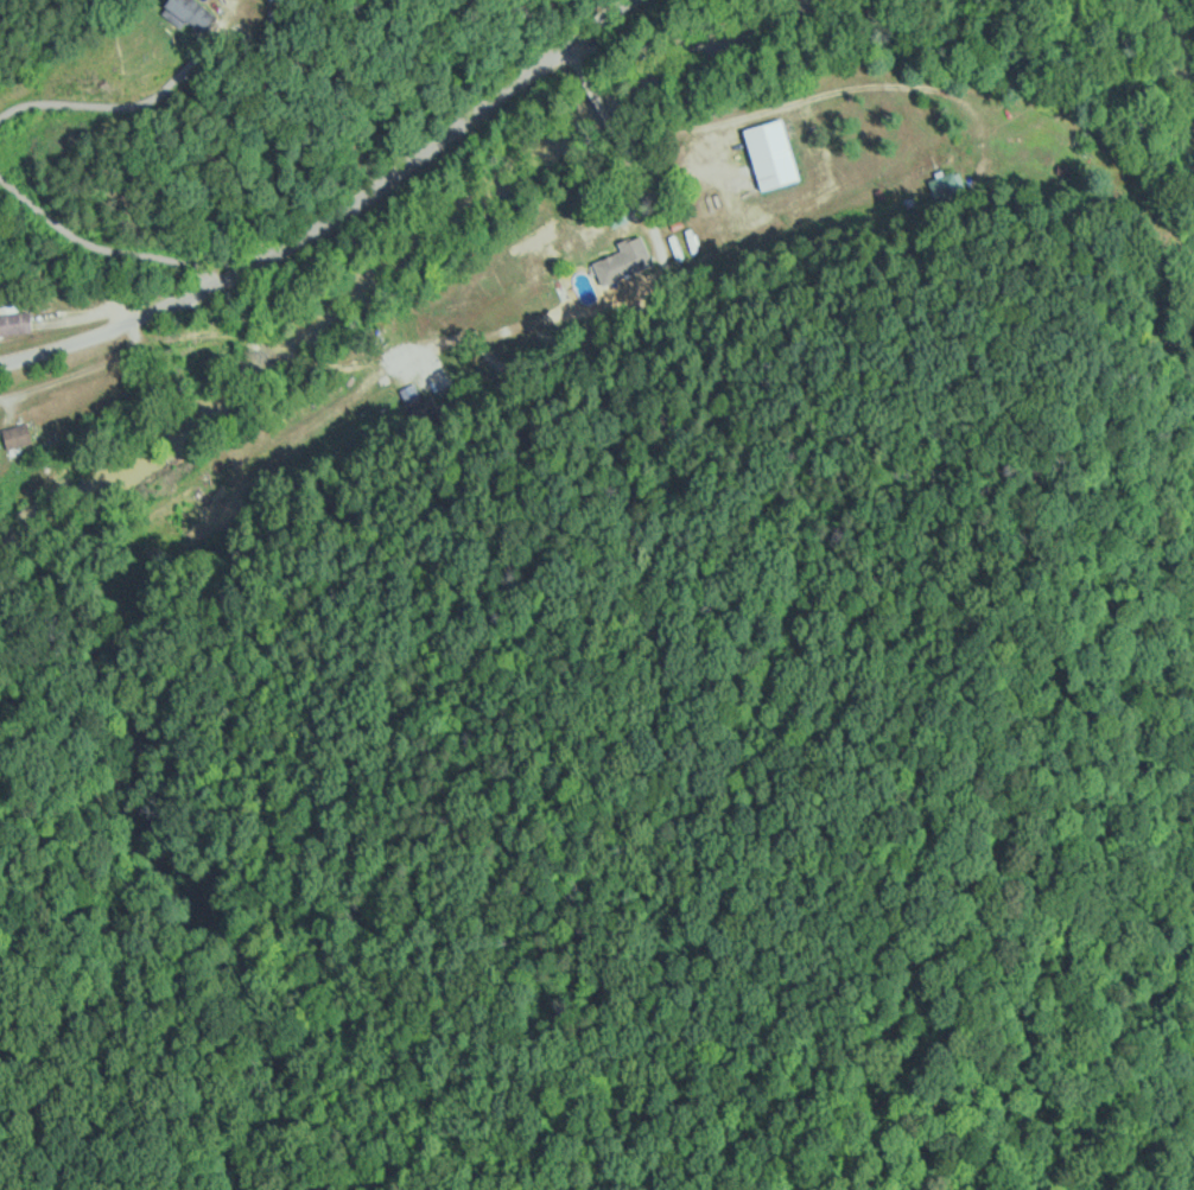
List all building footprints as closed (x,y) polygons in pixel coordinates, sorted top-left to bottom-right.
[(209,33),(222,15),(201,0),(171,0),(163,11),(184,26),(189,18),(209,33)] [(545,309),(567,299),(546,252),(525,261),(545,309)] [(34,332),(32,311),(0,314),(0,335),(34,332)] [(5,428),(9,448),(34,443),(31,424),(5,428)]
